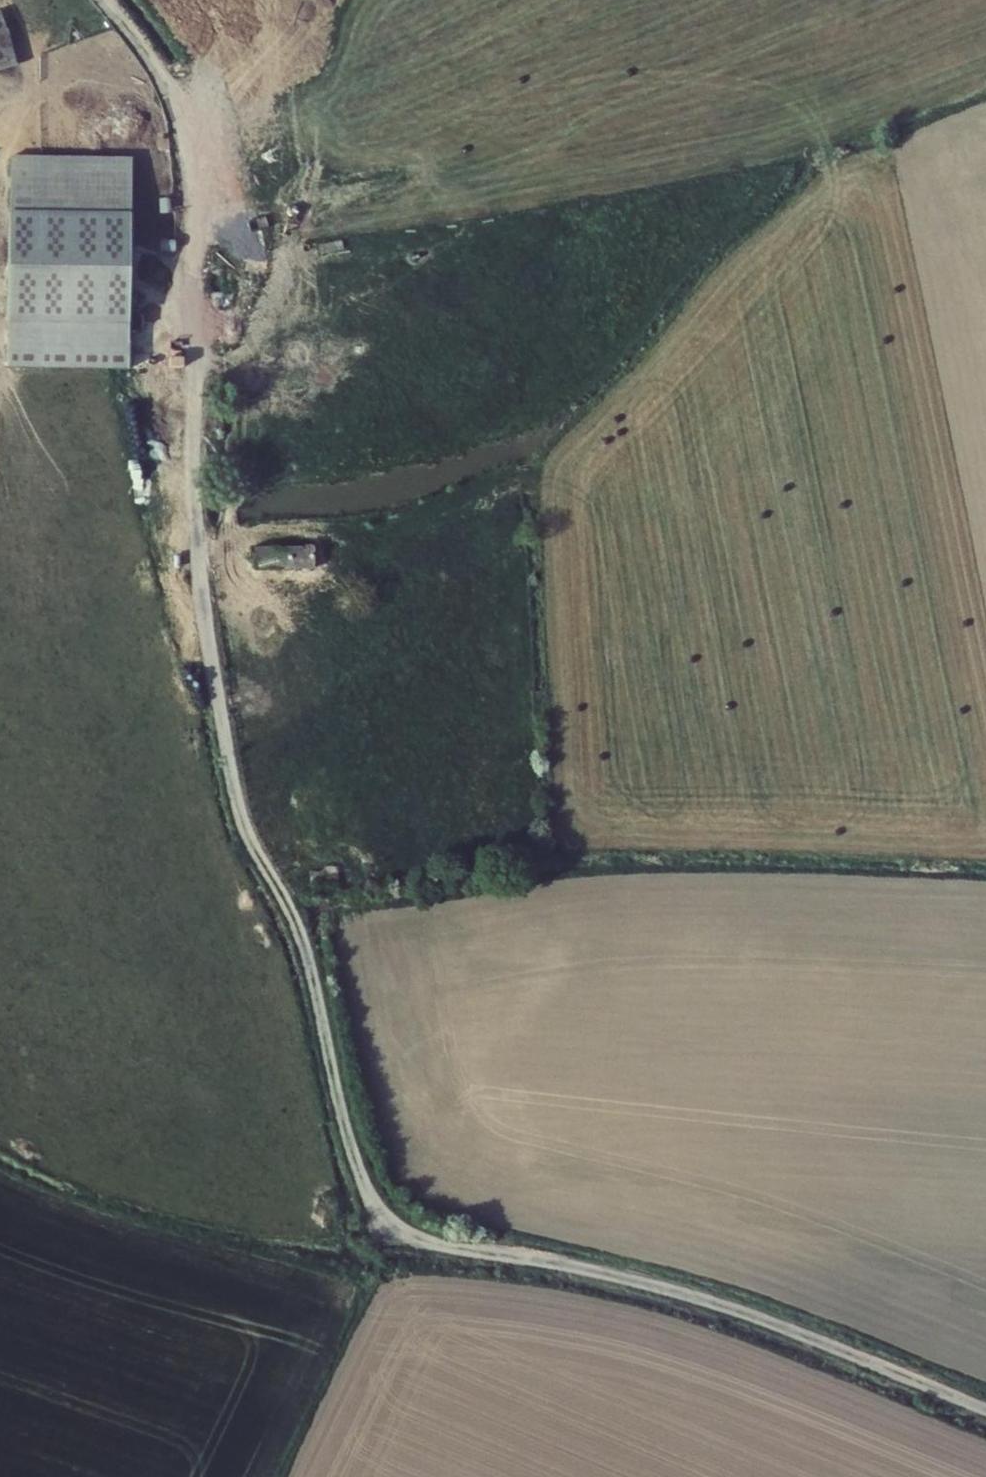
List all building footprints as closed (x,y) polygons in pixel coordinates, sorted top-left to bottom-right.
[(17,64),(1,12),(0,13),(0,69),(17,64)] [(134,210),(14,210),(14,365),(135,365),(134,210)] [(253,547),(253,569),(314,570),(315,549),(253,547)]
